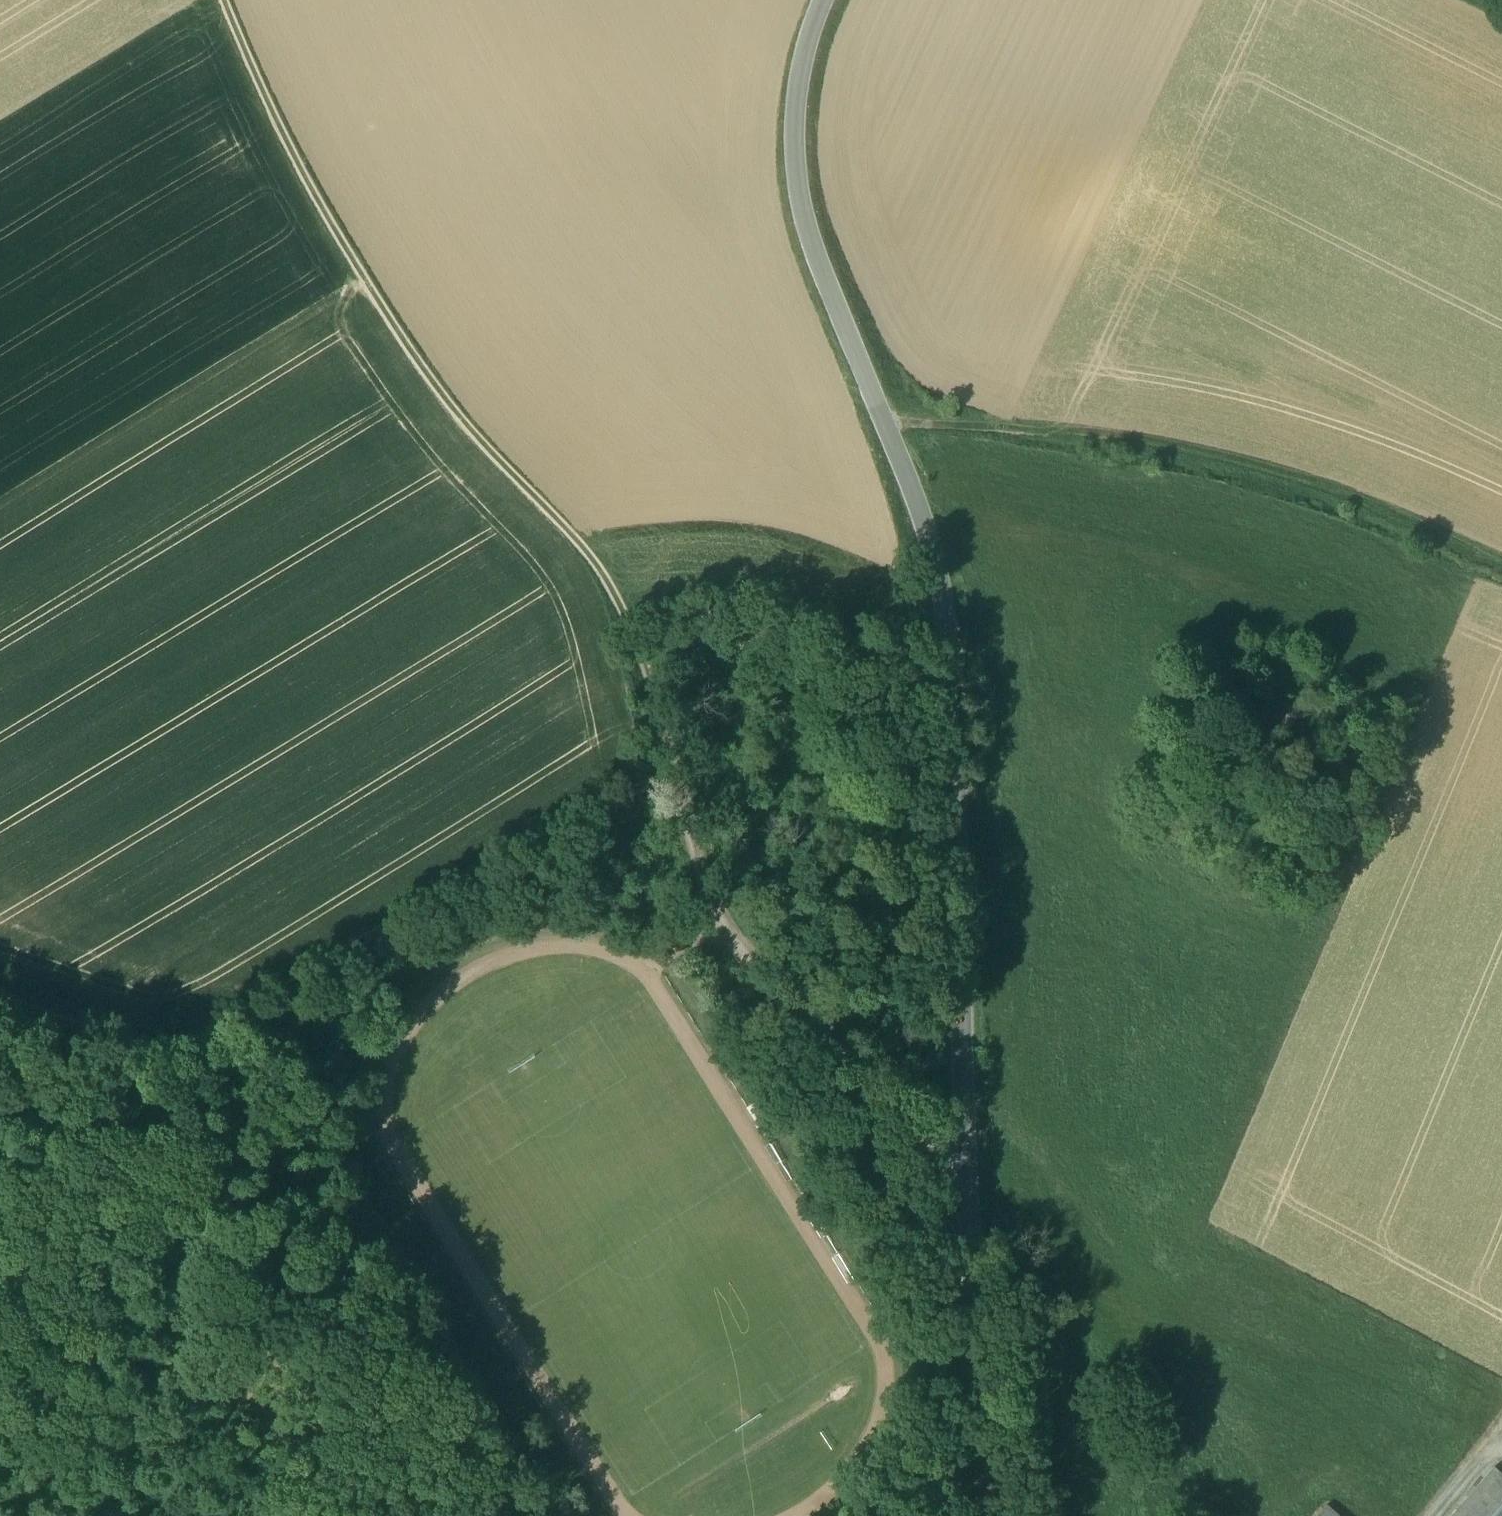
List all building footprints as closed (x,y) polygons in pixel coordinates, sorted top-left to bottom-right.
[(1451,1515),(1501,1515),(1501,1473),(1495,1467),(1451,1515)] [(1327,1506),(1318,1515),(1338,1515),(1327,1506)]
